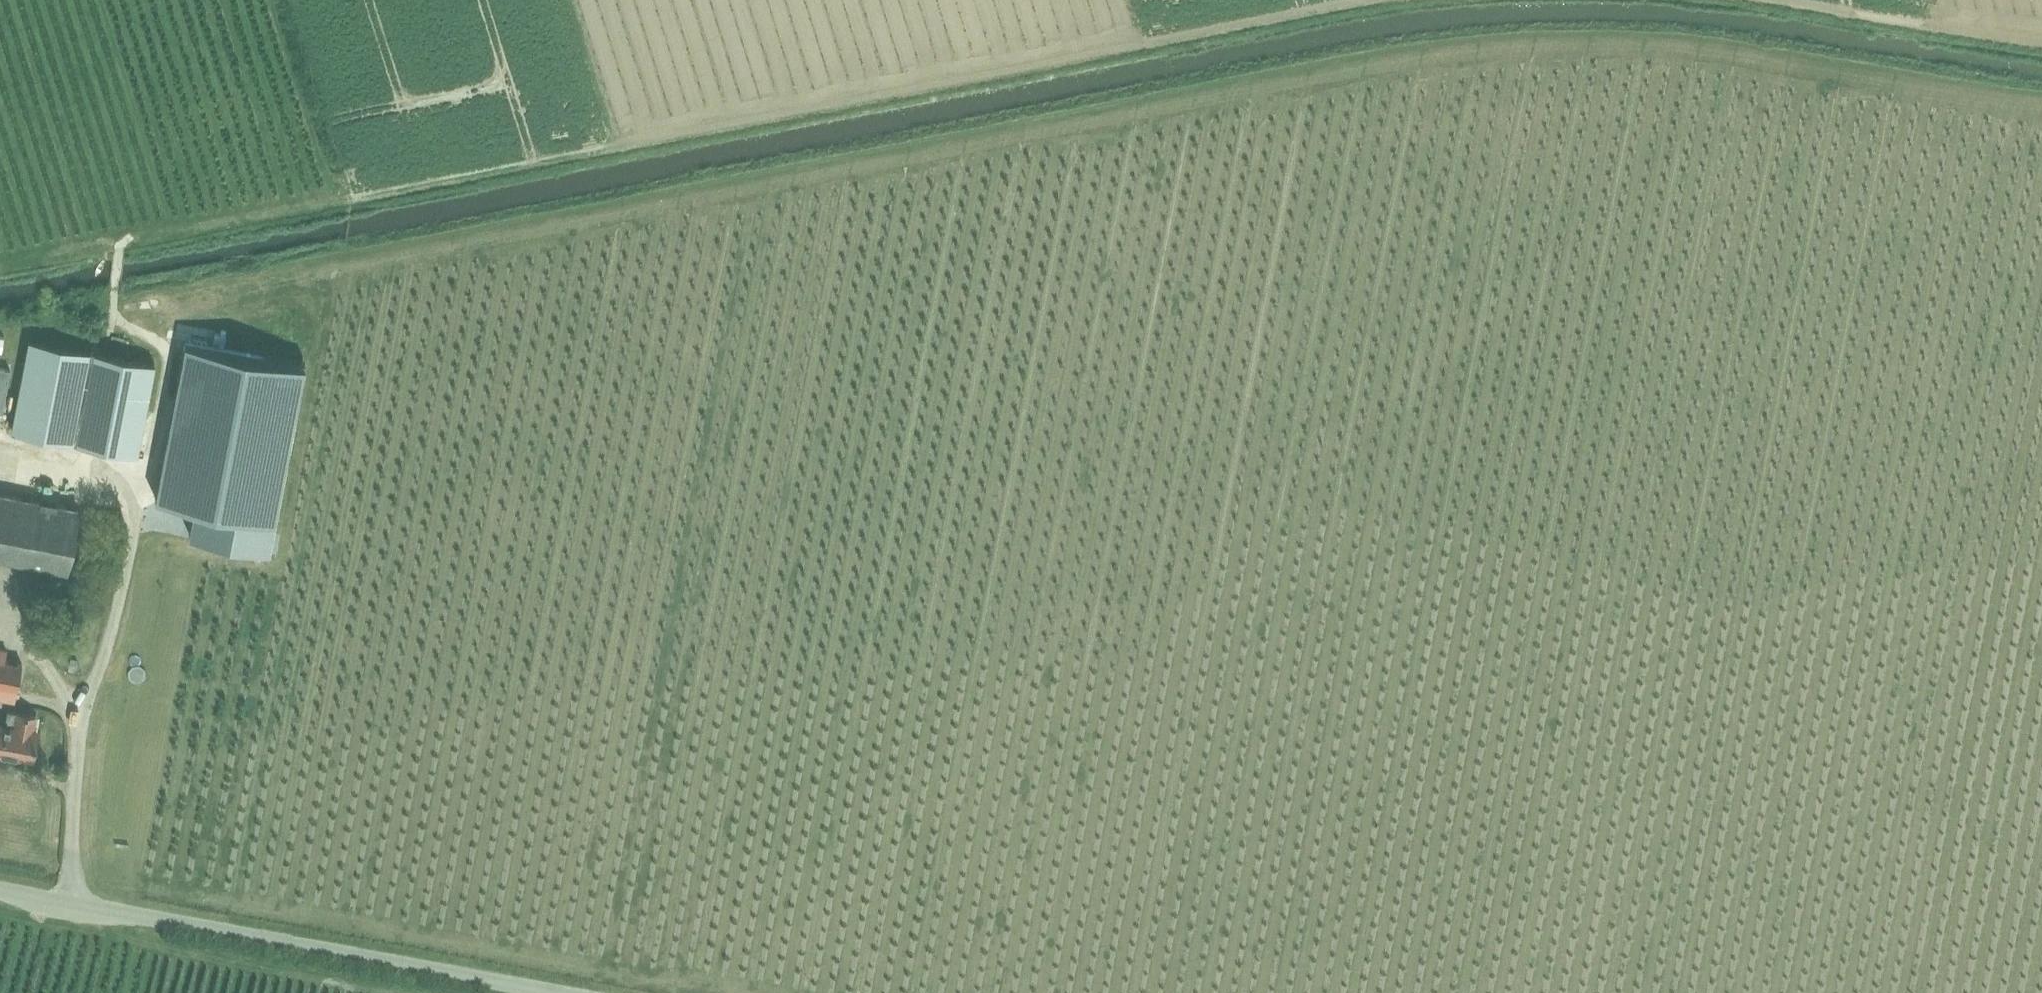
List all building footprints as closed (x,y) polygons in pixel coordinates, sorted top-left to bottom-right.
[(137,453),(155,363),(29,339),(12,429),(137,453)] [(304,364),(184,341),(155,497),(274,520),(304,364)] [(14,388),(15,356),(5,356),(3,388),(14,388)] [(79,507),(0,492),(0,558),(67,570),(79,507)] [(0,648),(0,697),(14,699),(19,662),(2,659),(3,649),(0,648)] [(5,725),(0,724),(0,751),(33,757),(38,731),(33,730),(36,714),(8,709),(5,725)]
